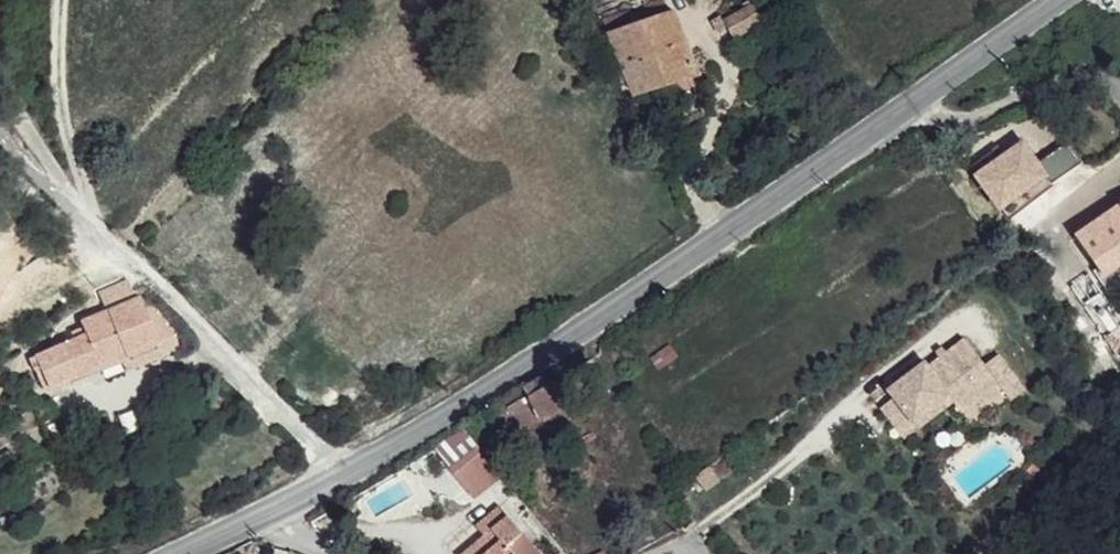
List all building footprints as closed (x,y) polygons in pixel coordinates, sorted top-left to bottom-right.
[(635,95),(699,74),(674,11),(668,12),(664,0),(659,0),(644,5),(649,19),(634,24),(629,10),(604,19),(635,95)] [(724,21),(734,38),(763,22),(753,4),(724,21)] [(1100,266),(1095,270),(1109,290),(1119,282),(1119,205),(1078,235),(1100,266)] [(18,277),(28,293),(56,277),(46,260),(18,277)] [(1073,285),(1092,314),(1110,301),(1091,273),(1073,285)] [(30,356),(44,390),(120,359),(157,343),(143,306),(139,295),(135,297),(127,279),(98,291),(106,310),(81,320),(86,332),(30,356)] [(1092,314),(1107,336),(1119,327),(1119,316),(1110,301),(1092,314)] [(150,303),(143,306),(157,343),(120,359),(126,372),(163,357),(175,335),(150,303)] [(887,391),(892,398),(913,425),(949,396),(962,413),(977,401),(998,384),(984,365),(965,339),(946,352),(939,358),(930,365),(926,361),(887,391)] [(670,345),(649,358),(658,370),(678,356),(670,345)] [(942,346),(935,351),(939,358),(946,352),(942,346)] [(998,354),(984,365),(998,384),(1003,390),(1011,401),(1025,390),(998,354)] [(508,407),(522,430),(574,404),(561,378),(550,384),(545,374),(524,387),(529,395),(508,407)] [(998,384),(977,401),(982,406),(1003,390),(998,384)] [(892,398),(880,407),(904,439),(917,429),(913,425),(892,398)] [(433,449),(474,499),(501,477),(462,429),(433,449)] [(696,472),(706,486),(733,467),(723,453),(696,472)] [(499,505),(476,525),(485,536),(508,516),(499,505)] [(508,516),(485,536),(463,553),(542,553),(508,516)]
